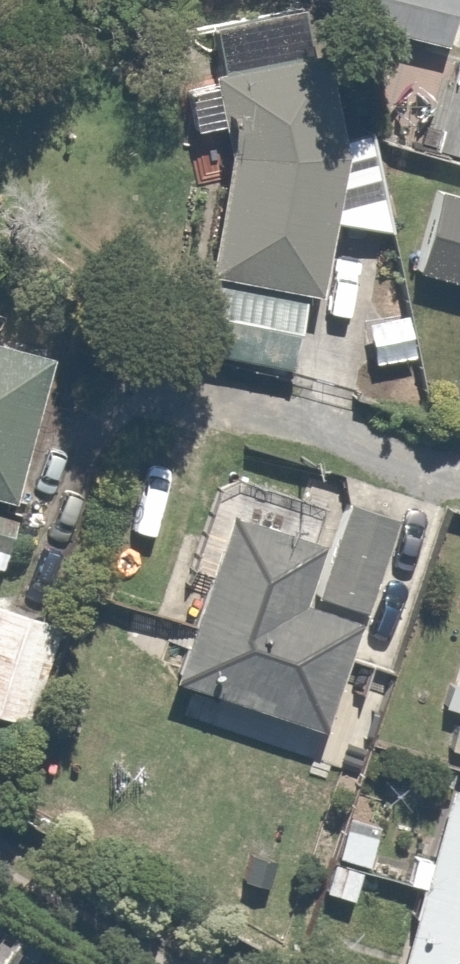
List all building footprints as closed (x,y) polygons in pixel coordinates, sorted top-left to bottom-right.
[(449,0),(374,0),(368,26),(438,44),(449,0)] [(190,127),(219,121),(227,160),(210,260),(318,278),(326,221),(380,213),(375,128),(334,130),(322,69),(277,78),(275,67),(182,85),(190,127)] [(0,324),(0,490),(18,495),(57,338),(0,324)] [(356,453),(334,523),(229,490),(172,668),(325,718),(345,654),(387,668),(447,482),(356,453)] [(0,603),(0,711),(14,715),(44,616),(0,603)] [(444,782),(426,854),(412,850),(404,882),(417,885),(397,963),(459,963),(459,786),(444,782)]
